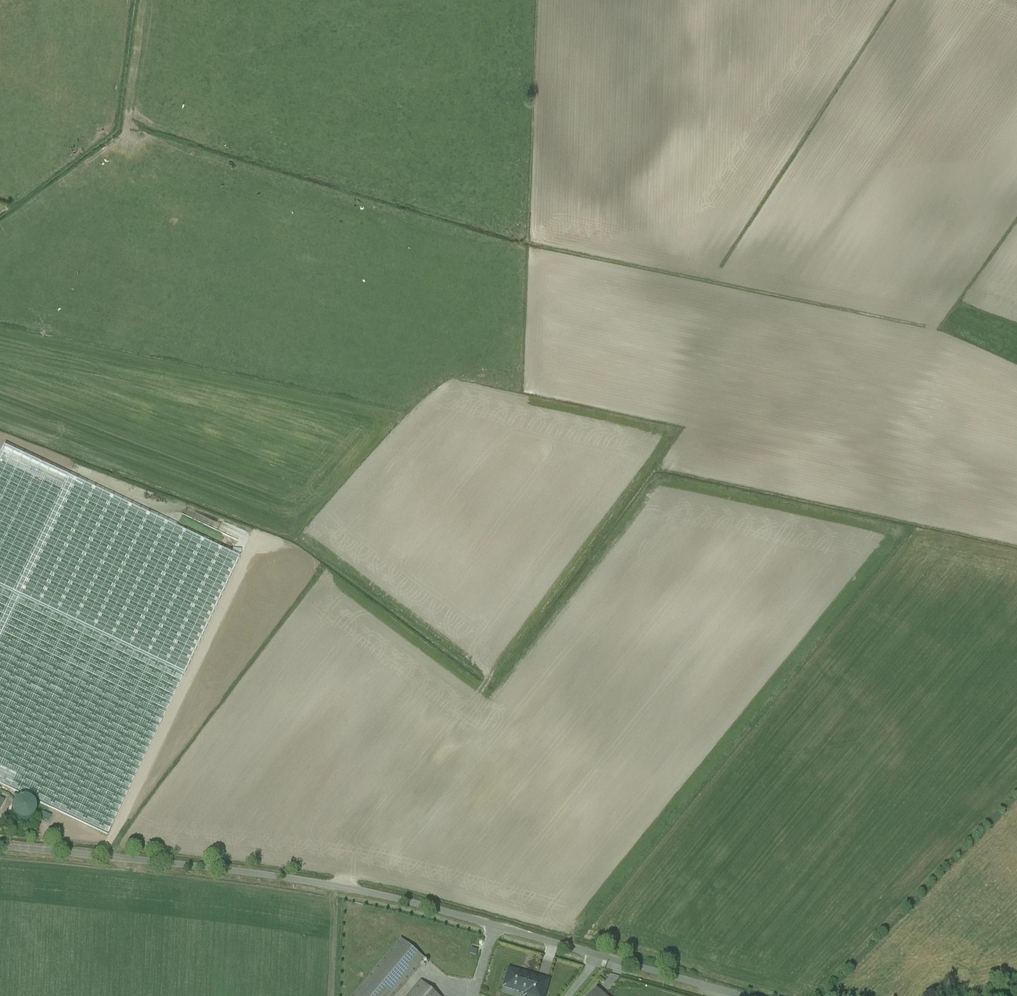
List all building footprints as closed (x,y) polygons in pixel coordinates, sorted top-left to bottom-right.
[(243,557),(4,445),(0,452),(0,786),(18,793),(105,834),(243,557)] [(366,995),(402,995),(429,960),(430,961),(435,954),(411,936),(366,995)] [(548,979),(506,969),(501,990),(523,995),(544,995),(548,979)]
